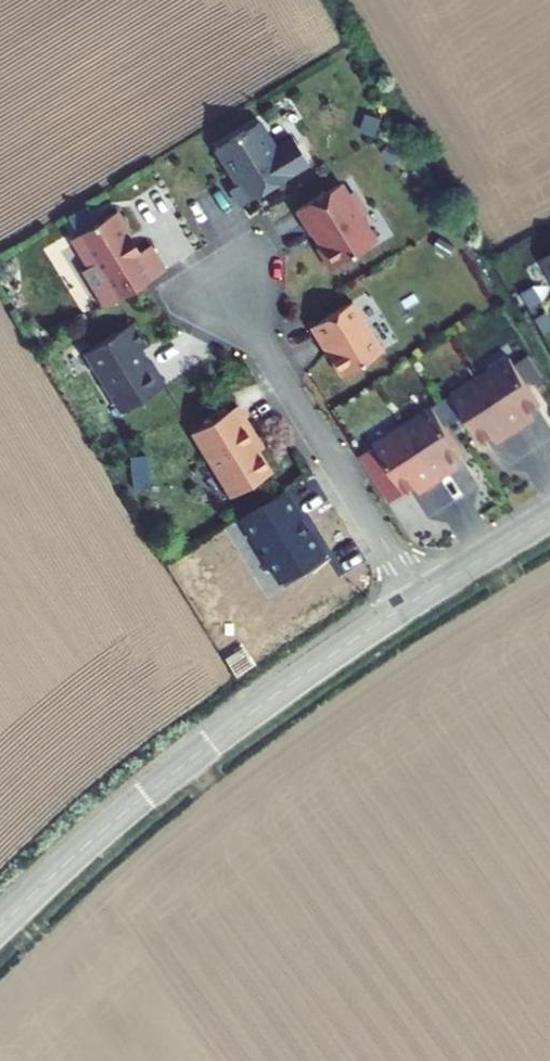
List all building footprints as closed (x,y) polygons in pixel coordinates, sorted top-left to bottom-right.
[(231,190),(241,206),(309,164),(293,138),(277,148),(261,122),(217,148),(239,185),(231,190)] [(341,184),(296,211),(311,235),(314,233),(321,245),(319,247),(332,268),(376,241),(361,217),(363,209),(353,191),(348,195),(341,184)] [(95,291),(106,308),(142,286),(166,271),(151,246),(140,252),(127,231),(129,230),(118,211),(72,239),(90,268),(95,266),(106,285),(95,291)] [(542,260),(549,275),(549,255),(542,260)] [(353,302),(312,327),(322,344),(323,344),(343,376),(383,352),(353,302)] [(133,323),(85,352),(122,412),(166,385),(150,360),(148,361),(141,350),(147,347),(133,323)] [(511,358),(482,377),(516,431),(529,422),(526,417),(542,406),(511,358)] [(482,377),(452,396),(483,444),(499,434),(503,440),(516,431),(482,377)] [(250,423),(239,405),(193,433),(232,497),(273,472),(260,450),(245,426),(250,423)] [(434,408),(405,427),(440,481),(453,472),(450,466),(465,456),(434,408)] [(245,426),(260,450),(264,447),(250,423),(245,426)] [(377,447),(361,457),(370,472),(386,462),(407,494),(422,484),(426,490),(440,481),(405,427),(376,446),(377,447)] [(240,519),(279,583),(327,555),(288,490),(240,519)]
